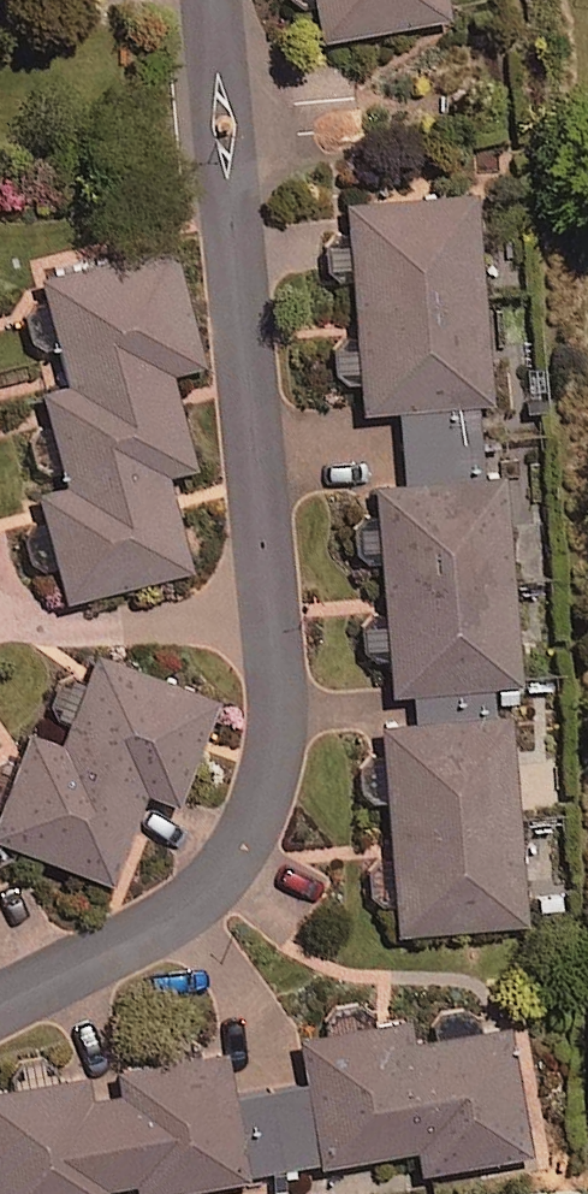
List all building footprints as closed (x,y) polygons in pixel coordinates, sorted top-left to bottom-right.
[(324,38),(449,19),(446,0),(318,0),(324,38)] [(398,412),(463,409),(500,406),(486,192),(345,201),(360,415),(398,412)] [(206,364),(177,246),(44,279),(70,385),(53,389),(72,494),(43,502),(67,601),(193,570),(170,473),(197,467),(174,372),(206,364)] [(463,409),(398,412),(403,489),(481,483),(476,408),(463,409)] [(481,483),(403,489),(381,490),(395,691),(416,689),(492,687),(519,685),(506,481),(481,483)] [(97,655),(63,745),(33,733),(19,770),(0,763),(0,805),(6,807),(0,822),(0,840),(115,883),(149,792),(181,804),(219,701),(97,655)] [(418,723),(494,720),(492,687),(416,689),(418,723)] [(494,720),(418,723),(383,725),(397,937),(526,928),(512,719),(494,720)] [(102,1187),(145,1179),(147,1193),(161,1193),(418,1149),(422,1174),(529,1155),(507,1028),(413,1044),(409,1020),(305,1038),(313,1084),(233,1098),(225,1052),(125,1069),(130,1096),(92,1102),(88,1077),(0,1093),(0,1193),(103,1193),(102,1187)]
